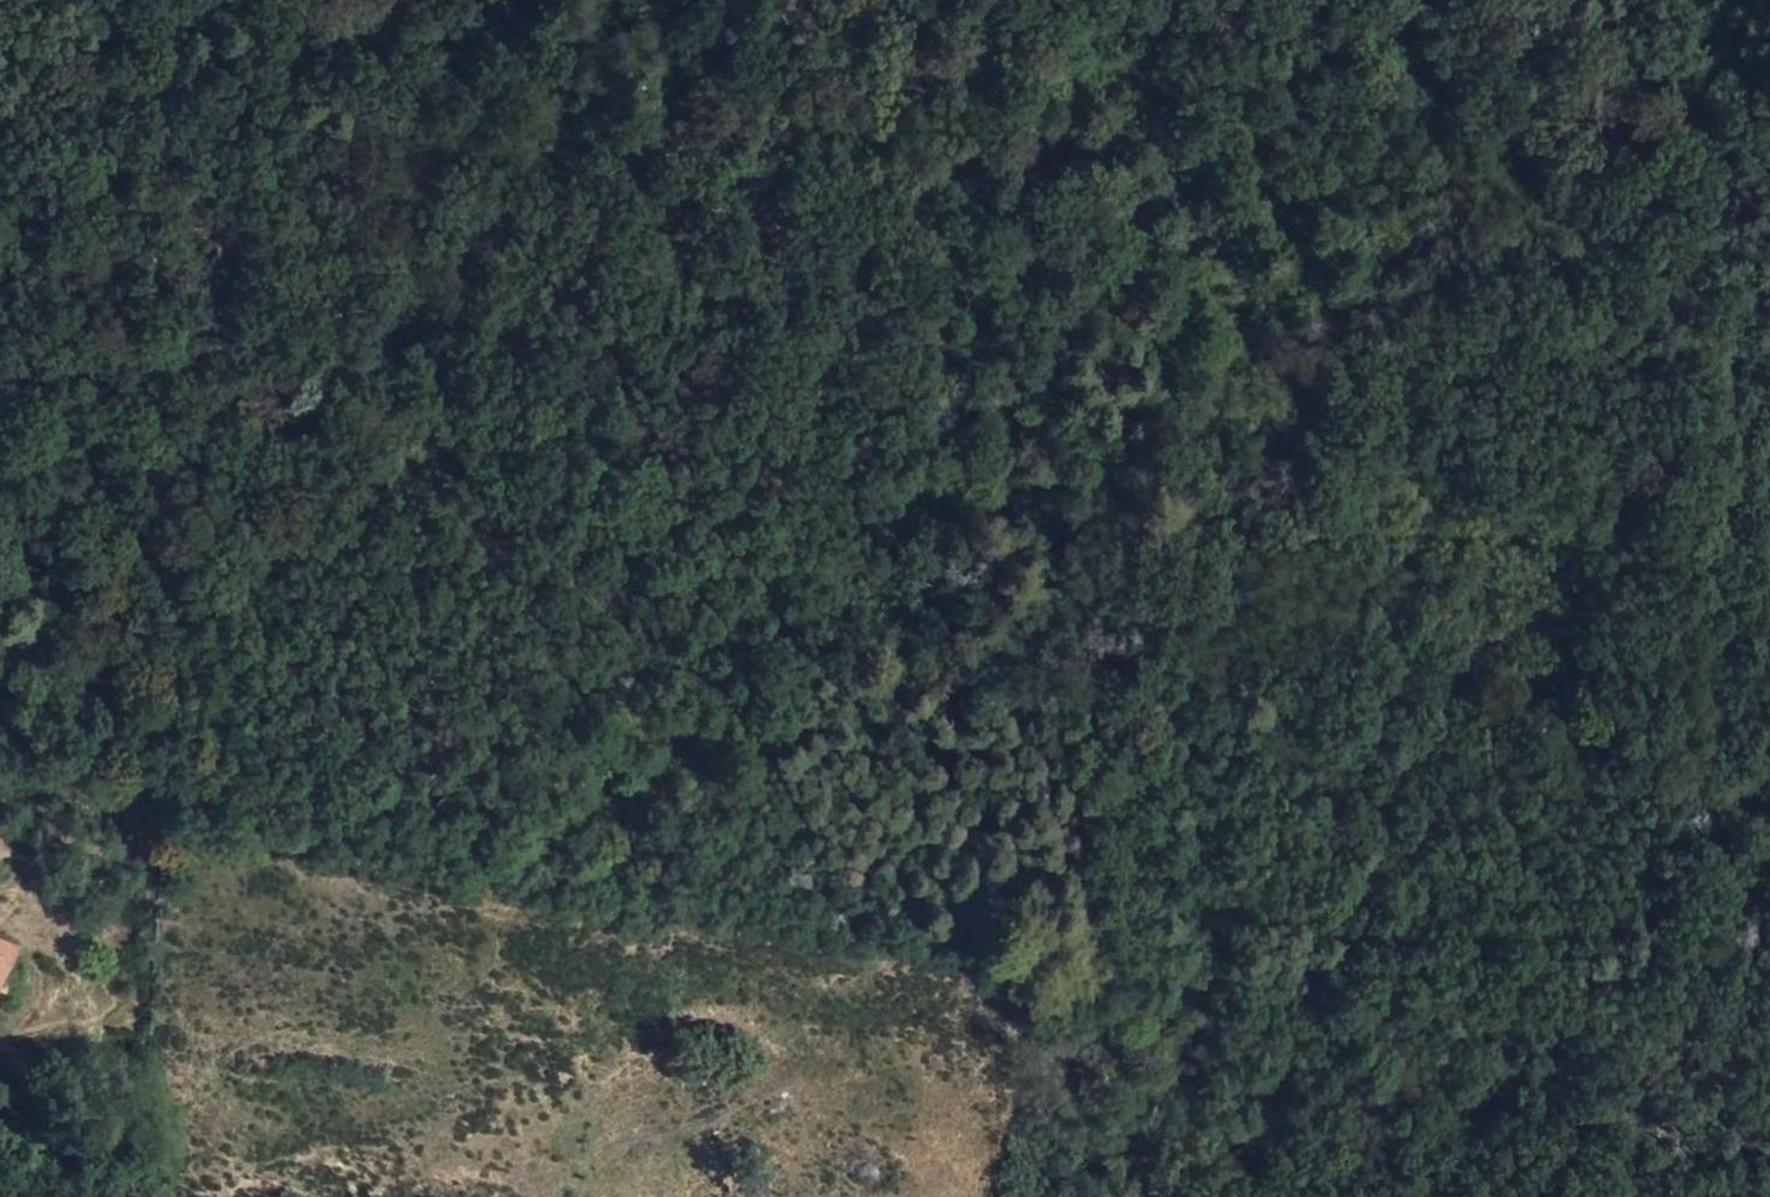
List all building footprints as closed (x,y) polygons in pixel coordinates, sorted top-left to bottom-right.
[(8,967),(18,942),(0,934),(0,963),(8,967)]
